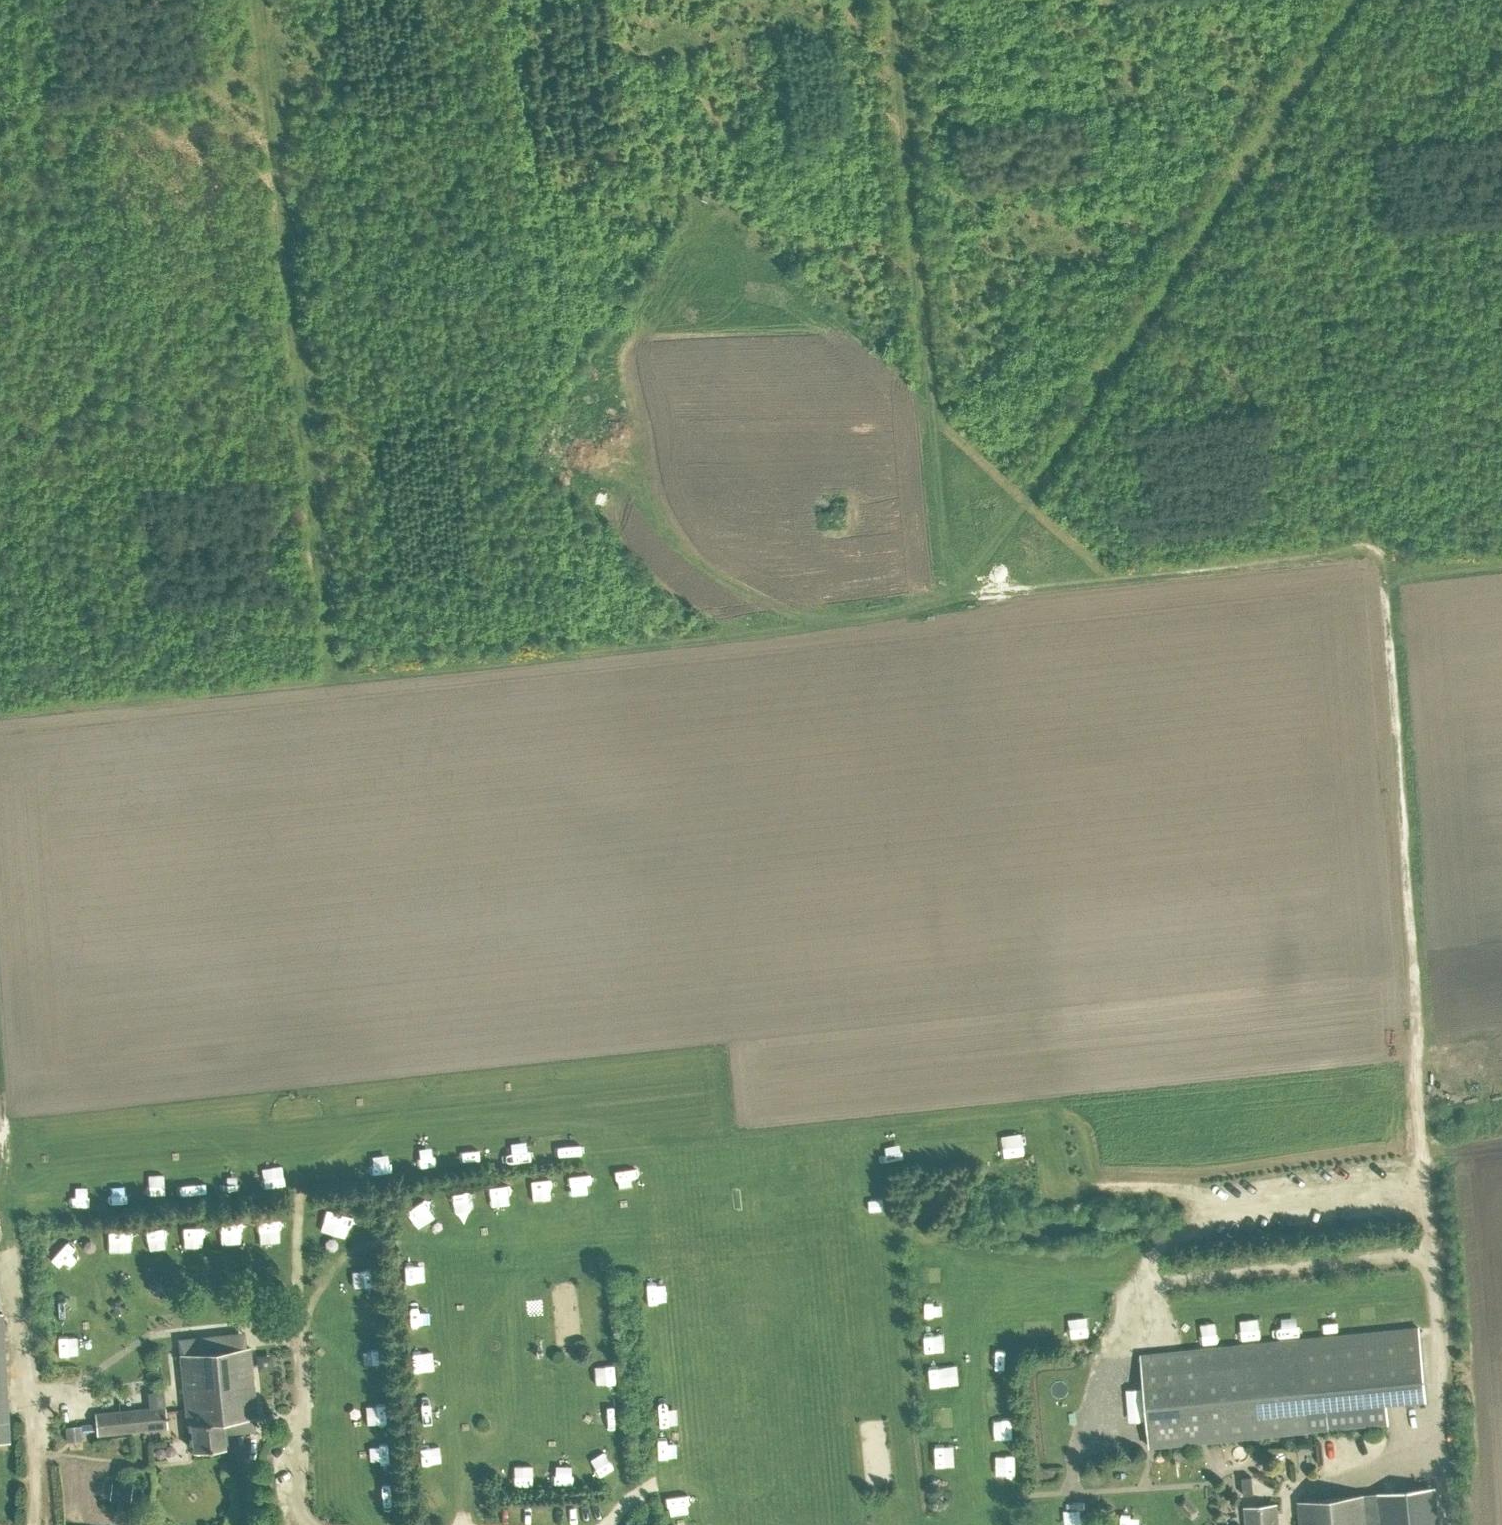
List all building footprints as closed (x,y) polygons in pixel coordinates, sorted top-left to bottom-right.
[(1501,1113),(1501,1100),(1489,1100),(1490,1113),(1501,1113)] [(405,1234),(423,1220),(416,1210),(398,1224),(405,1234)] [(9,1441),(2,1311),(0,1312),(0,1442),(9,1441)] [(1140,1355),(1149,1447),(1389,1422),(1387,1403),(1426,1399),(1419,1327),(1140,1355)] [(1058,1353),(1088,1352),(1088,1341),(1075,1341),(1075,1332),(1057,1332),(1058,1353)] [(192,1426),(195,1452),(224,1449),(221,1423),(257,1419),(250,1345),(181,1352),(188,1426),(192,1426)] [(66,1365),(68,1377),(85,1375),(83,1363),(66,1365)] [(1122,1433),(1144,1431),(1142,1397),(1120,1398),(1122,1433)] [(96,1432),(165,1425),(163,1403),(94,1411),(96,1432)] [(954,1479),(954,1462),(933,1462),(933,1479),(954,1479)] [(1242,1477),(1244,1494),(1254,1493),(1252,1476),(1242,1477)] [(122,1483),(118,1499),(130,1502),(135,1486),(122,1483)] [(1364,1493),(1300,1500),(1303,1524),(1442,1524),(1438,1486),(1364,1493)] [(1246,1524),(1280,1524),(1277,1501),(1244,1504),(1246,1524)]
